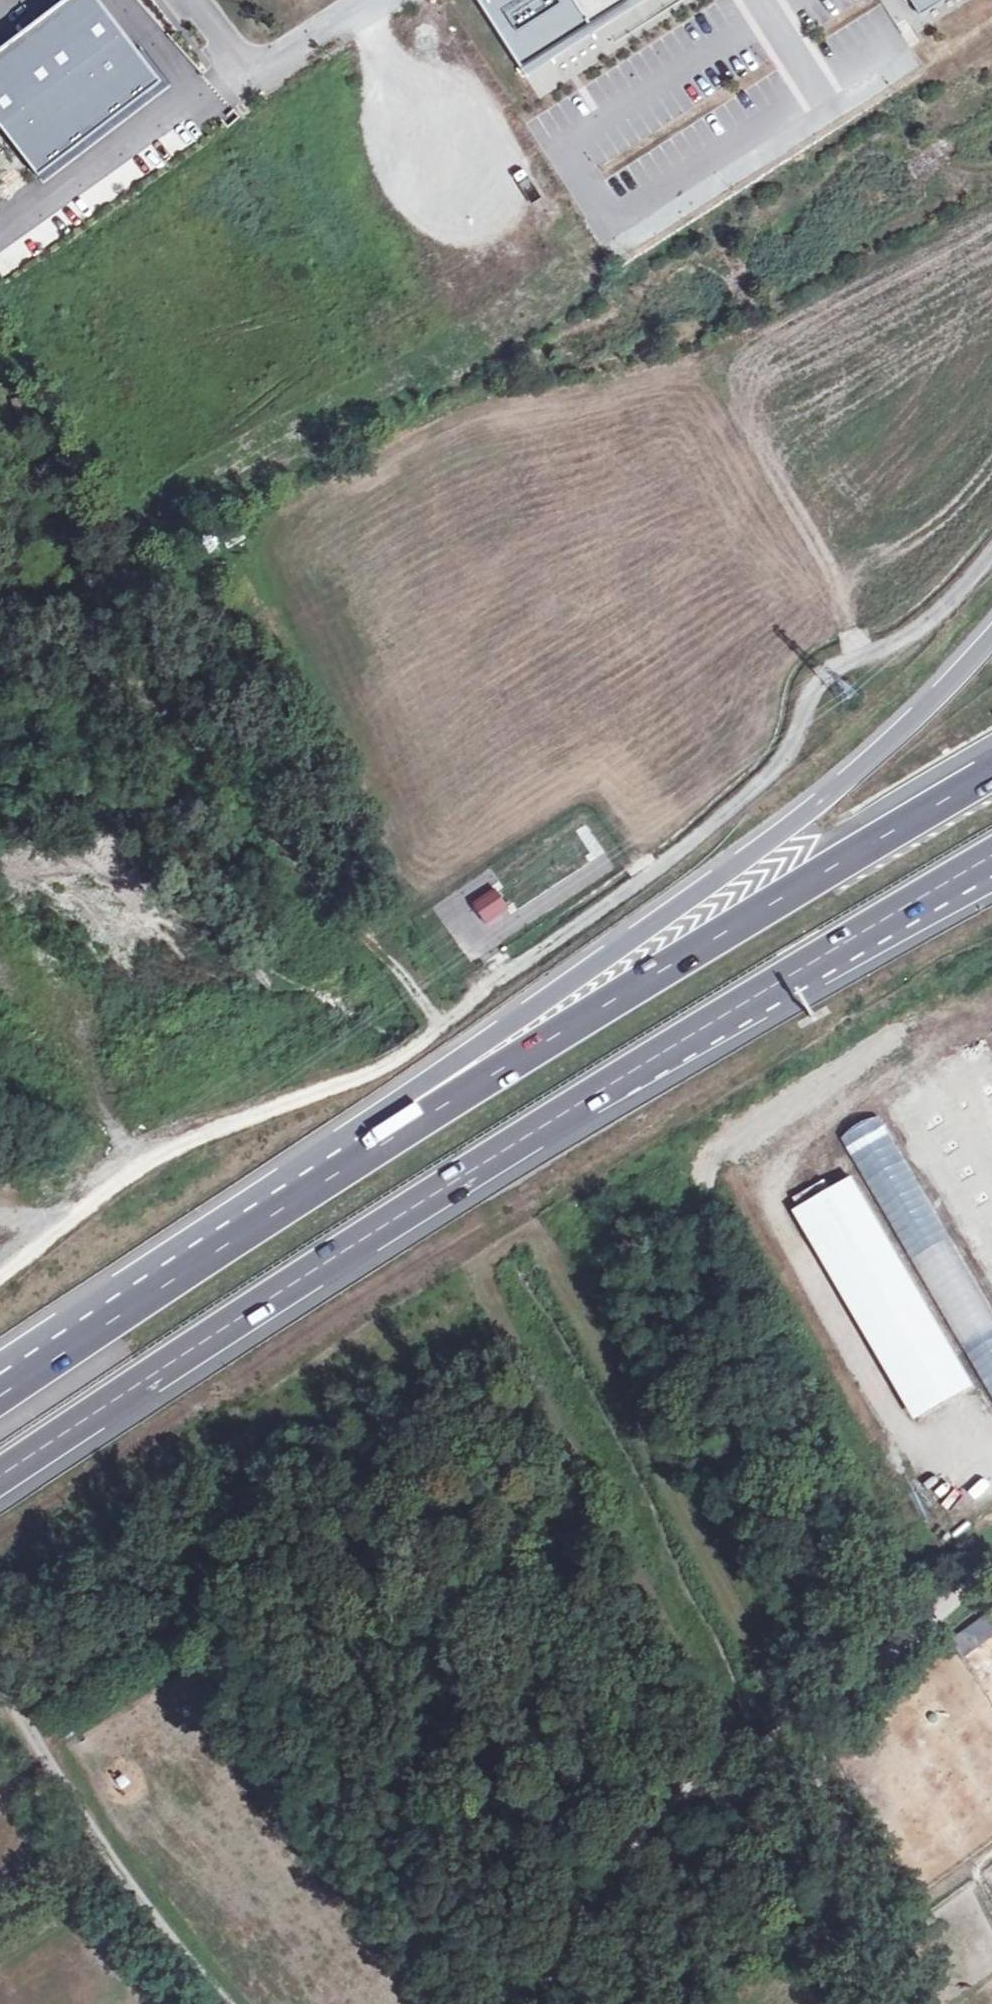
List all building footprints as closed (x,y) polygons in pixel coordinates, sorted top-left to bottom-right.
[(0,56),(0,129),(39,180),(162,85),(95,0),(73,0),(0,56)] [(522,71),(633,0),(477,0),(522,71)] [(916,0),(910,0),(921,19),(951,0),(942,0),(923,12),(916,0)] [(923,12),(942,0),(916,0),(923,12)] [(227,524),(210,536),(216,546),(233,534),(227,524)] [(916,1119),(991,1247),(991,1074),(916,1119)] [(878,1116),(837,1139),(991,1412),(991,1317),(878,1116)] [(912,1426),(966,1396),(847,1187),(794,1217),(912,1426)]
